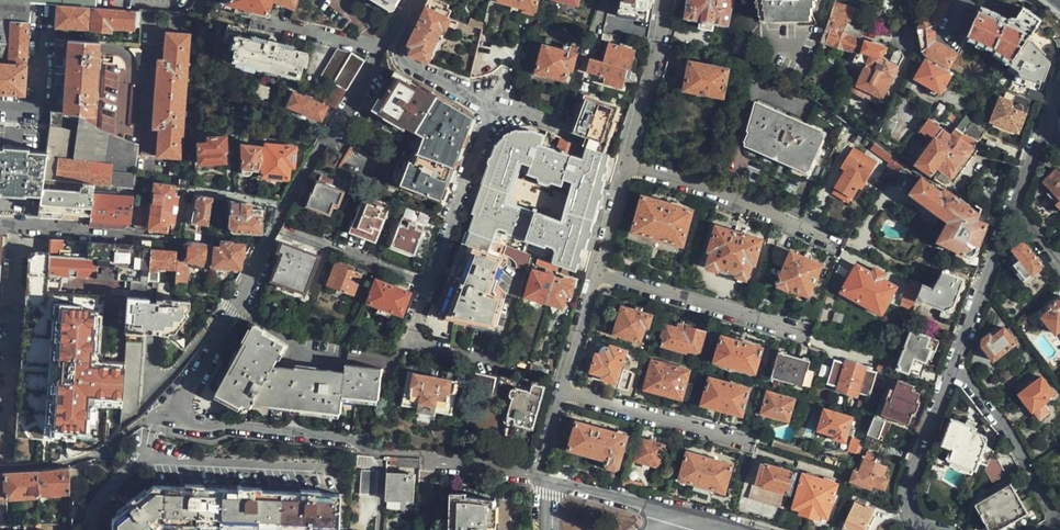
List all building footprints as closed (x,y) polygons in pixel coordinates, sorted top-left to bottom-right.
[(30,4),(56,6),(87,8),(92,8),(94,8),(94,0),(0,0),(0,1),(30,4)] [(228,5),(266,14),(272,0),(294,10),(297,0),(231,0),(228,5)] [(400,0),(381,0),(395,8),(400,0)] [(409,50),(409,51),(409,53),(410,54),(411,56),(412,56),(430,63),(432,55),(430,54),(442,27),(447,25),(455,29),(458,23),(450,19),(452,10),(449,9),(452,0),(431,0),(409,50)] [(540,0),(498,0),(498,1),(536,12),(540,0)] [(655,0),(619,0),(619,2),(620,2),(618,15),(650,21),(653,9),(655,0)] [(733,0),(690,0),(688,8),(690,8),(688,20),(701,22),(700,28),(713,31),(715,24),(729,27),(733,0)] [(758,1),(760,1),(760,8),(762,8),(762,16),(812,16),(812,10),(814,10),(814,3),(816,3),(816,0),(758,0),(758,1)] [(948,0),(930,0),(917,28),(921,52),(927,58),(948,69),(955,55),(935,43),(935,26),(936,24),(939,25),(950,1),(948,0)] [(28,23),(30,4),(0,1),(0,22),(10,23),(10,22),(28,23)] [(844,6),(835,4),(831,20),(848,25),(858,29),(863,12),(850,8),(844,6)] [(56,6),(55,28),(85,30),(87,8),(56,6)] [(136,24),(137,18),(131,18),(132,11),(94,8),(92,8),(90,30),(109,31),(109,29),(130,30),(131,24),(136,24)] [(992,51),(1011,65),(1026,45),(1030,37),(1039,25),(1042,21),(1033,15),(1024,9),(1019,17),(1008,20),(973,13),(968,39),(992,51)] [(848,25),(831,20),(824,37),(821,42),(827,44),(856,54),(862,52),(865,41),(845,34),(848,25)] [(23,96),(28,23),(10,22),(10,23),(0,22),(0,94),(23,96)] [(469,27),(482,31),(483,25),(471,22),(469,27)] [(302,81),(308,54),(277,46),(278,42),(276,42),(277,40),(271,39),(271,41),(269,41),(268,44),(244,38),(246,29),(227,24),(223,42),(225,43),(225,46),(234,48),(231,63),(302,81)] [(868,32),(858,29),(848,25),(845,34),(865,41),(868,32)] [(437,66),(459,70),(461,59),(456,58),(460,37),(462,38),(462,35),(443,31),(437,66)] [(179,160),(187,37),(165,35),(162,62),(157,62),(153,131),(158,131),(158,159),(179,160)] [(62,115),(75,114),(92,114),(96,42),(54,39),(49,115),(62,115)] [(497,63),(516,70),(526,47),(507,39),(505,46),(485,39),(473,72),(491,79),(497,63)] [(855,58),(853,62),(866,67),(873,70),(880,60),(883,57),(885,54),(887,51),(887,50),(887,49),(888,48),(888,47),(865,41),(862,52),(856,54),(856,55),(855,58)] [(827,44),(821,42),(818,49),(824,52),(827,44)] [(626,86),(630,69),(633,69),(638,50),(611,43),(605,63),(592,60),(588,77),(626,86)] [(1006,92),(1042,103),(1046,91),(1038,87),(1049,61),(1026,45),(1011,65),(1000,81),(995,88),(1006,92)] [(578,55),(571,53),(564,51),(546,46),(538,73),(567,81),(570,71),(574,72),(578,55)] [(141,67),(141,49),(127,48),(126,50),(130,52),(135,57),(137,62),(137,67),(141,67)] [(346,91),(364,60),(349,53),(337,49),(322,77),(333,84),(346,91)] [(884,97),(904,56),(895,51),(891,59),(883,57),(880,60),(873,70),(866,67),(858,86),(884,97)] [(123,69),(122,63),(120,61),(117,58),(113,57),(113,65),(116,65),(117,69),(123,69)] [(749,78),(754,62),(736,59),(733,75),(749,78)] [(940,92),(950,74),(932,63),(926,60),(916,79),(940,92)] [(724,96),(728,70),(692,63),(687,89),(724,96)] [(406,82),(399,78),(392,79),(352,146),(387,166),(376,184),(400,193),(403,185),(439,198),(437,202),(444,204),(452,181),(444,177),(445,173),(454,177),(473,125),(468,111),(465,109),(466,107),(458,103),(457,103),(433,90),(432,91),(408,78),(406,82)] [(336,108),(346,91),(333,84),(326,101),(336,108)] [(292,92),(286,107),(321,121),(328,106),(292,92)] [(587,148),(602,153),(618,105),(586,94),(572,132),(587,138),(583,147),(587,148)] [(1019,132),(1027,112),(1017,108),(1018,105),(1003,99),(994,122),(1019,132)] [(809,171),(826,134),(757,103),(750,132),(752,133),(748,144),(809,171)] [(80,123),(92,126),(75,114),(62,115),(61,117),(80,123)] [(935,139),(917,166),(933,177),(950,153),(965,132),(971,123),(973,120),(966,116),(951,135),(947,131),(941,126),(929,119),(921,130),(935,139)] [(76,160),(136,167),(137,145),(123,140),(99,129),(95,128),(92,126),(80,123),(76,160)] [(971,123),(965,132),(981,138),(985,129),(971,123)] [(49,125),(49,128),(46,151),(45,154),(67,159),(71,129),(49,125)] [(602,153),(587,148),(583,159),(573,155),(576,144),(561,139),(558,150),(541,145),(544,135),(533,131),(527,131),(519,132),(511,136),(505,140),(500,144),(496,151),(473,214),(474,214),(468,231),(493,241),(497,229),(502,228),(508,230),(507,233),(546,247),(547,244),(555,247),(557,250),(554,263),(559,266),(573,270),(576,272),(583,249),(585,249),(605,181),(603,180),(610,156),(602,153)] [(950,153),(933,177),(947,184),(977,142),(965,132),(950,153)] [(226,154),(224,137),(206,138),(207,143),(197,144),(200,165),(224,162),(224,155),(226,154)] [(265,148),(260,147),(258,164),(263,165),(262,177),(288,180),(290,168),(294,169),(295,148),(266,145),(265,148)] [(252,171),(258,171),(258,164),(260,147),(240,146),(242,173),(243,174),(245,176),(248,176),(251,173),(252,171)] [(41,198),(43,179),(45,154),(46,151),(7,149),(0,149),(0,196),(41,198)] [(878,164),(852,149),(847,156),(873,172),(878,164)] [(134,188),(136,167),(76,160),(67,159),(45,154),(43,179),(94,184),(134,188)] [(873,172),(847,156),(841,168),(846,170),(843,175),(835,188),(836,189),(851,198),(852,199),(858,189),(862,191),(873,172)] [(894,179),(903,164),(895,158),(886,174),(894,179)] [(1057,169),(1044,182),(1051,190),(1059,200),(1059,173),(1057,169)] [(444,177),(452,181),(454,177),(445,173),(444,177)] [(339,205),(346,188),(333,183),(334,181),(323,177),(321,183),(319,182),(314,195),(312,194),(307,206),(309,207),(308,211),(316,215),(319,210),(330,215),(335,204),(339,205)] [(41,198),(38,216),(64,219),(89,221),(94,184),(43,179),(41,198)] [(980,215),(945,190),(942,193),(924,179),(912,194),(950,222),(939,242),(967,256),(971,257),(976,254),(979,250),(988,225),(978,221),(980,215)] [(133,204),(134,188),(94,184),(89,221),(89,225),(92,225),(120,228),(130,223),(133,204)] [(178,210),(182,188),(155,184),(152,206),(171,209),(178,210)] [(851,198),(836,189),(833,194),(849,202),(851,198)] [(1056,204),(1059,200),(1051,190),(1047,194),(1056,204)] [(189,222),(208,225),(214,198),(194,195),(192,204),(191,210),(187,210),(187,217),(190,218),(189,222)] [(377,241),(391,204),(366,195),(352,230),(377,241)] [(683,246),(693,212),(644,198),(634,232),(683,246)] [(251,208),(252,204),(231,201),(228,223),(231,228),(258,232),(259,219),(263,219),(265,217),(266,213),(264,210),(251,208)] [(415,208),(401,203),(399,210),(412,215),(415,208)] [(148,229),(150,206),(133,204),(130,223),(143,235),(148,229)] [(171,209),(152,206),(149,229),(168,232),(169,224),(171,209)] [(175,225),(178,210),(171,209),(169,224),(175,225)] [(416,255),(425,232),(422,230),(422,228),(411,223),(411,221),(404,218),(392,246),(416,255)] [(734,232),(717,227),(709,252),(711,253),(708,265),(710,266),(709,270),(719,273),(720,269),(738,274),(737,278),(746,281),(748,277),(749,277),(753,265),(756,266),(764,241),(746,236),(734,232)] [(468,231),(466,231),(462,242),(464,243),(448,284),(446,283),(433,318),(492,328),(497,296),(483,291),(495,252),(499,253),(506,257),(510,261),(513,267),(528,268),(532,255),(493,241),(468,231)] [(116,435),(121,432),(122,423),(127,332),(125,332),(128,298),(130,298),(131,282),(51,275),(53,240),(32,238),(15,437),(21,438),(20,446),(14,445),(12,465),(56,462),(60,461),(95,450),(116,435)] [(150,250),(151,240),(140,239),(131,245),(104,243),(56,240),(53,240),(51,275),(131,282),(148,283),(150,250)] [(211,243),(188,241),(186,261),(210,263),(211,243)] [(243,258),(244,252),(243,246),(239,245),(234,246),(230,245),(230,244),(220,243),(220,252),(215,252),(213,268),(241,269),(243,258)] [(307,293),(321,257),(285,243),(281,253),(285,254),(275,281),(285,285),(285,288),(295,292),(297,290),(307,293)] [(1024,282),(1042,266),(1024,243),(1014,251),(1021,259),(1012,268),(1024,282)] [(788,251),(775,245),(772,254),(770,262),(782,266),(788,251)] [(150,250),(148,283),(157,283),(158,270),(163,268),(172,269),(174,253),(150,250)] [(809,296),(823,266),(812,262),(814,257),(805,253),(804,258),(793,253),(780,284),(809,296)] [(559,266),(554,263),(539,258),(536,264),(557,271),(558,271),(559,266)] [(182,260),(176,259),(176,269),(175,284),(187,285),(188,268),(184,263),(182,263),(182,260)] [(362,274),(354,271),(345,267),(346,264),(338,261),(328,286),(353,296),(362,274)] [(572,276),(573,270),(559,266),(558,271),(572,276)] [(882,314),(896,288),(882,279),(884,275),(876,270),(873,275),(857,266),(843,292),(882,314)] [(526,297),(548,304),(555,280),(556,277),(551,276),(552,272),(547,270),(546,274),(535,271),(526,297)] [(922,285),(917,299),(951,312),(954,312),(956,310),(956,307),(956,304),(954,302),(959,290),(963,292),(965,283),(961,282),(962,279),(944,272),(932,289),(922,285)] [(555,280),(548,304),(563,308),(566,298),(570,299),(574,286),(555,280)] [(903,305),(913,310),(915,304),(917,299),(922,285),(912,280),(903,305)] [(369,302),(381,307),(391,311),(403,316),(412,293),(378,281),(369,302)] [(127,332),(122,423),(140,412),(145,333),(169,334),(191,308),(191,301),(171,300),(172,284),(157,283),(156,301),(147,300),(148,283),(131,282),(130,298),(128,298),(125,332),(127,332)] [(1054,305),(1051,302),(1040,313),(1046,321),(1053,330),(1058,335),(1059,333),(1059,299),(1054,305)] [(391,311),(381,307),(380,312),(390,316),(391,311)] [(615,333),(625,336),(640,341),(645,326),(649,326),(652,315),(623,307),(615,333)] [(701,351),(706,332),(685,326),(684,330),(677,328),(665,325),(661,337),(664,337),(662,346),(686,353),(687,350),(696,353),(697,353),(698,353),(699,352),(700,351),(701,351)] [(379,398),(384,362),(349,358),(348,364),(347,364),(346,374),(298,369),(297,370),(278,368),(273,366),(284,346),(263,334),(265,332),(254,326),(245,342),(248,344),(236,367),(238,369),(234,375),(229,372),(218,393),(242,407),(244,404),(251,407),(253,404),(256,406),(260,398),(342,409),(343,395),(379,398)] [(994,362),(1017,344),(1005,329),(998,335),(995,332),(984,340),(983,347),(994,362)] [(922,378),(933,351),(937,352),(942,341),(912,330),(897,369),(922,378)] [(625,336),(622,345),(634,348),(637,350),(640,341),(625,336)] [(755,373),(763,348),(724,337),(716,362),(755,373)] [(602,350),(601,355),(599,360),(595,359),(591,371),(604,375),(604,378),(616,382),(621,368),(622,368),(628,352),(611,346),(610,349),(606,348),(605,347),(603,348),(602,348),(602,349),(602,350)] [(638,364),(642,351),(637,350),(634,348),(630,361),(638,364)] [(798,386),(806,361),(780,353),(773,378),(798,386)] [(889,374),(894,363),(881,359),(877,370),(889,374)] [(869,396),(876,374),(866,370),(866,369),(846,362),(845,364),(835,360),(827,382),(839,386),(838,390),(857,396),(858,392),(869,396)] [(687,381),(690,371),(654,361),(646,389),(682,399),(687,381)] [(530,364),(527,373),(547,377),(549,367),(530,364)] [(404,404),(420,407),(421,405),(438,409),(438,411),(453,413),(459,382),(457,382),(452,381),(405,371),(403,382),(400,391),(406,392),(404,404)] [(603,380),(604,378),(604,375),(591,371),(590,376),(603,380)] [(493,395),(496,378),(475,374),(472,390),(493,395)] [(742,416),(750,389),(711,379),(703,405),(742,416)] [(1047,399),(1054,394),(1042,379),(1035,384),(1033,381),(1028,384),(1030,388),(1020,395),(1032,413),(1034,411),(1040,420),(1050,413),(1046,408),(1051,405),(1047,399)] [(921,402),(918,401),(921,394),(912,390),(914,386),(900,380),(892,401),(888,399),(883,415),(908,425),(912,413),(916,415),(921,402)] [(695,383),(687,381),(682,399),(690,402),(695,383)] [(533,429),(545,386),(533,383),(531,389),(528,388),(527,391),(517,388),(508,423),(515,425),(515,424),(533,429)] [(767,393),(761,414),(788,423),(792,409),(794,401),(767,393)] [(421,405),(420,407),(419,411),(436,415),(438,411),(438,409),(421,405)] [(852,419),(824,411),(820,425),(817,425),(816,430),(818,430),(818,431),(834,436),(833,440),(844,443),(852,419)] [(886,421),(874,416),(867,434),(885,441),(892,423),(886,421)] [(991,456),(994,451),(985,447),(986,444),(982,435),(974,432),(975,429),(974,428),(965,424),(953,420),(943,446),(954,450),(950,460),(953,462),(973,470),(976,471),(980,463),(986,466),(991,456)] [(620,468),(628,436),(618,433),(578,423),(570,449),(609,460),(608,463),(610,467),(616,469),(620,468)] [(885,441),(867,434),(865,441),(863,447),(879,453),(885,441)] [(850,450),(860,454),(863,448),(863,447),(865,441),(855,437),(850,450)] [(659,466),(664,446),(658,444),(658,441),(651,439),(650,442),(642,440),(636,460),(659,466)] [(888,467),(882,464),(876,462),(879,456),(868,452),(860,473),(856,471),(851,481),(872,490),(874,486),(886,491),(891,480),(884,477),(888,467)] [(726,493),(733,465),(688,453),(681,480),(693,484),(692,489),(712,494),(713,489),(726,493)] [(857,467),(856,471),(860,473),(867,456),(864,455),(858,467),(857,467)] [(986,466),(984,471),(985,472),(992,484),(1006,475),(997,459),(991,456),(986,466)] [(420,460),(389,459),(389,464),(395,465),(395,468),(420,469),(420,460)] [(970,475),(973,470),(953,462),(951,467),(970,475)] [(756,484),(789,493),(791,482),(793,474),(761,464),(756,484)] [(44,472),(38,472),(41,496),(69,495),(71,468),(44,472)] [(375,495),(377,472),(361,470),(359,494),(375,495)] [(38,472),(5,474),(7,498),(41,496),(38,472)] [(414,503),(415,476),(389,475),(389,502),(414,503)] [(828,519),(837,486),(803,476),(795,510),(801,512),(800,517),(818,522),(819,517),(828,519)] [(629,488),(642,492),(644,483),(631,480),(629,488)] [(338,494),(153,484),(113,516),(112,529),(146,529),(147,529),(156,521),(323,529),(337,529),(338,494)] [(749,499),(784,510),(786,503),(788,497),(753,486),(749,499)] [(884,495),(886,491),(874,486),(872,490),(884,495)] [(1011,486),(976,505),(989,529),(999,529),(1027,514),(1011,486)] [(491,504),(456,502),(456,529),(490,529),(491,504)] [(875,510),(856,502),(845,528),(846,528),(844,529),(869,529),(871,526),(868,524),(875,510)]
